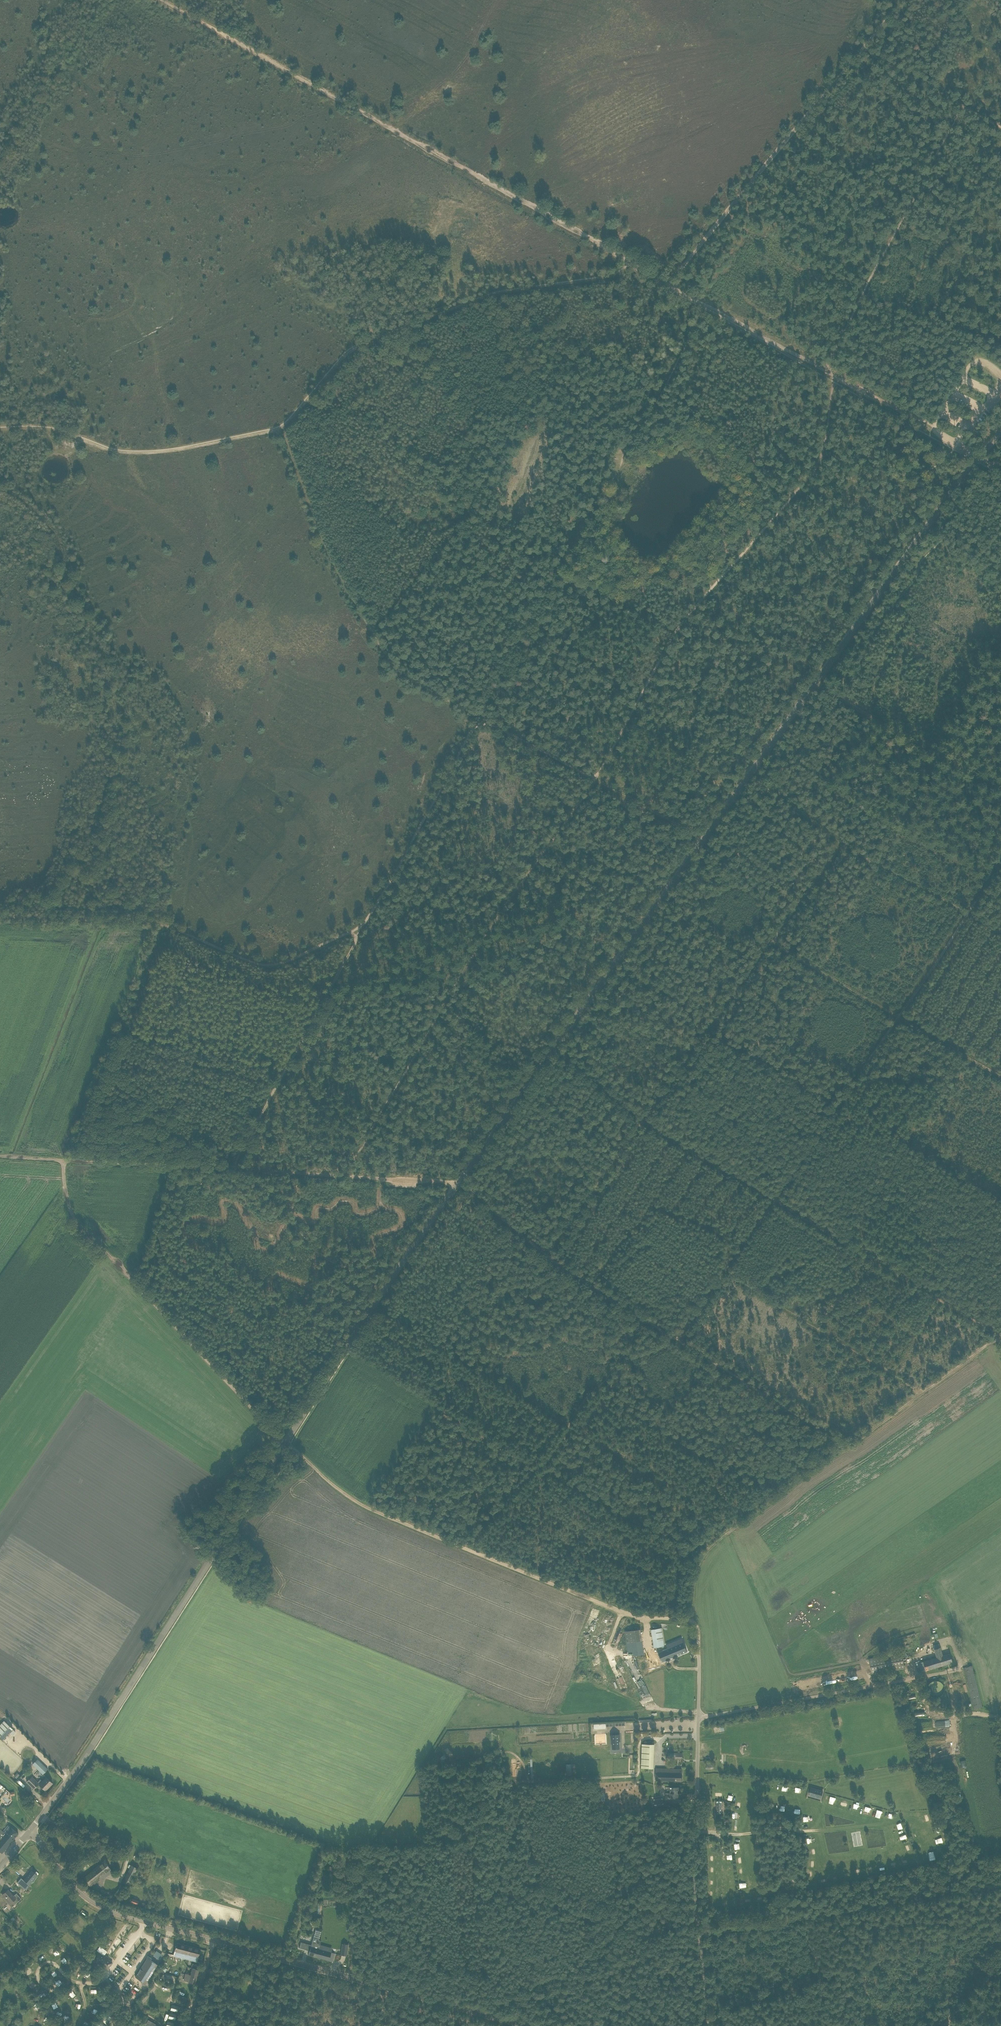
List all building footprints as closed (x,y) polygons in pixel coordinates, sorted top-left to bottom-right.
[(651,1629),(654,1647),(664,1646),(662,1627),(651,1629)] [(661,1651),(658,1652),(661,1662),(664,1661),(687,1651),(684,1645),(683,1642),(682,1639),(674,1642),(676,1646),(662,1652),(661,1651)] [(936,1657),(918,1662),(921,1672),(953,1663),(950,1653),(942,1655),(939,1643),(932,1645),(936,1657)] [(868,1658),(871,1670),(872,1675),(905,1668),(901,1652),(868,1658)] [(963,1668),(974,1709),(982,1707),(972,1665),(963,1668)] [(927,1689),(927,1690),(927,1691),(928,1692),(928,1693),(929,1693),(929,1694),(930,1695),(931,1696),(932,1696),(933,1697),(934,1697),(935,1697),(936,1697),(937,1697),(938,1697),(939,1696),(940,1696),(941,1695),(942,1695),(942,1694),(943,1693),(943,1692),(944,1692),(944,1691),(944,1690),(944,1689),(944,1688),(944,1687),(944,1686),(943,1685),(943,1684),(942,1683),(941,1682),(940,1682),(940,1681),(939,1681),(938,1681),(938,1680),(937,1680),(936,1680),(935,1680),(934,1680),(933,1680),(933,1681),(932,1681),(931,1681),(931,1682),(930,1682),(930,1683),(929,1683),(929,1684),(928,1684),(928,1685),(928,1686),(927,1686),(927,1687),(927,1688),(927,1689)] [(3,1740),(13,1729),(4,1720),(0,1724),(0,1737),(3,1740)] [(620,1741),(620,1734),(620,1733),(615,1733),(615,1734),(610,1734),(610,1739),(611,1739),(612,1749),(620,1748),(620,1741)] [(641,1768),(653,1768),(654,1744),(642,1743),(641,1768)] [(450,1756),(453,1754),(447,1747),(444,1750),(450,1756)] [(36,1760),(32,1764),(39,1770),(43,1774),(48,1769),(38,1759),(36,1760)] [(676,1781),(682,1781),(682,1771),(677,1771),(677,1769),(674,1769),(656,1768),(656,1773),(655,1773),(655,1780),(676,1781)] [(26,1782),(30,1785),(34,1789),(39,1784),(45,1790),(52,1783),(46,1777),(42,1781),(40,1779),(38,1782),(32,1776),(26,1782)] [(679,1790),(680,1787),(671,1787),(670,1786),(670,1793),(665,1793),(665,1800),(674,1798),(674,1797),(679,1797),(679,1794),(677,1794),(677,1790),(679,1790)] [(811,1795),(811,1796),(821,1799),(823,1791),(813,1788),(812,1791),(814,1791),(813,1796),(811,1796),(812,1796),(811,1795)] [(664,1806),(663,1800),(662,1798),(654,1799),(655,1807),(664,1806)] [(2,1853),(18,1833),(11,1827),(6,1833),(3,1831),(0,1835),(0,1851),(2,1853)] [(84,1878),(90,1886),(104,1875),(105,1877),(112,1872),(104,1861),(84,1878)] [(131,1864),(122,1881),(129,1885),(137,1867),(131,1864)] [(336,1876),(338,1870),(329,1866),(326,1872),(336,1876)] [(17,1882),(21,1885),(25,1889),(39,1873),(33,1868),(24,1880),(21,1878),(17,1882)] [(116,1893),(121,1896),(126,1887),(121,1884),(116,1893)] [(9,1904),(12,1907),(21,1899),(18,1895),(15,1897),(11,1892),(10,1892),(8,1890),(3,1894),(11,1902),(9,1904)] [(303,1912),(307,1914),(311,1906),(307,1904),(303,1912)] [(312,1941),(308,1954),(317,1957),(319,1948),(320,1943),(320,1940),(318,1940),(321,1931),(316,1929),(314,1937),(312,1941)] [(175,1951),(174,1955),(178,1956),(179,1954),(180,1954),(180,1957),(196,1961),(200,1949),(177,1943),(175,1951)] [(97,1950),(104,1955),(107,1951),(100,1945),(97,1950)] [(319,1948),(317,1957),(332,1961),(334,1953),(319,1948)] [(96,1951),(88,1962),(95,1967),(98,1964),(102,1967),(103,1965),(108,1969),(112,1963),(108,1959),(109,1958),(107,1956),(105,1955),(103,1956),(96,1951)] [(141,1983),(145,1985),(148,1980),(147,1979),(155,1967),(157,1968),(158,1965),(150,1960),(151,1958),(148,1956),(135,1976),(142,1981),(141,1983)] [(158,1975),(161,1976),(163,1971),(165,1972),(167,1968),(162,1966),(158,1975)] [(183,1980),(195,1983),(199,1969),(192,1968),(190,1974),(185,1973),(183,1980)] [(109,2009),(100,2018),(107,2025),(115,2015),(109,2009)]
